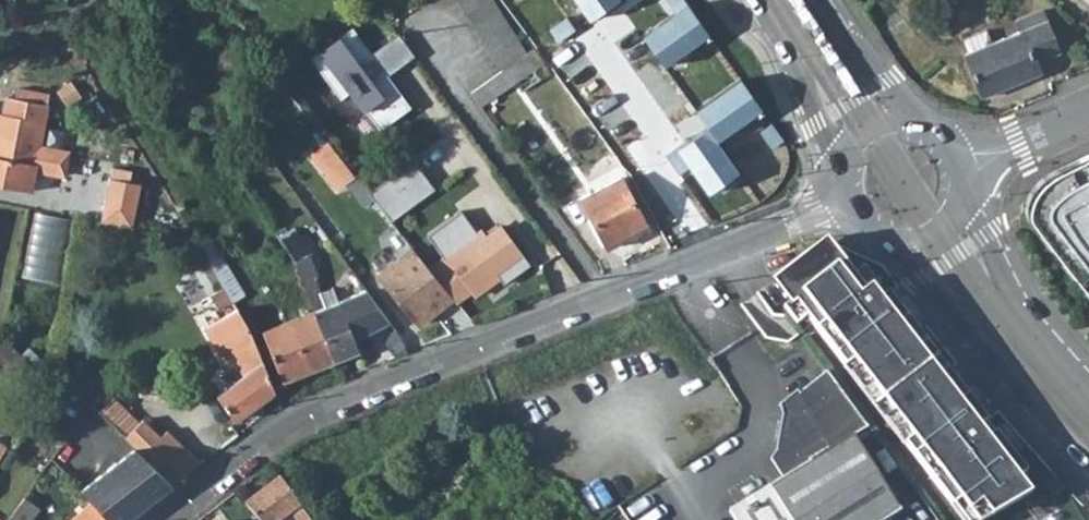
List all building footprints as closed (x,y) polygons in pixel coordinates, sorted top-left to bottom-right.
[(476,28),(500,14),(492,0),(459,0),(476,28)] [(1025,31),(968,54),(970,61),(985,97),(1042,75),(1037,62),(1062,53),(1044,9),(1020,19),(1025,31)] [(414,106),(355,26),(313,57),(344,98),(356,89),(369,107),(367,109),(383,128),(414,106)] [(713,86),(695,98),(714,124),(710,127),(714,133),(734,118),(713,86)] [(31,190),(35,169),(64,175),(69,152),(40,146),(49,106),(9,97),(5,115),(0,114),(0,184),(31,190)] [(657,139),(619,159),(622,163),(630,170),(632,174),(667,155),(657,139)] [(355,174),(331,143),(315,155),(339,186),(355,174)] [(667,155),(632,174),(657,219),(695,198),(696,201),(710,194),(697,174),(682,147),(667,155)] [(735,152),(697,174),(710,194),(716,205),(753,183),(735,152)] [(1053,172),(1044,178),(1035,186),(1029,196),(1025,203),(1030,222),(1063,267),(1085,294),(1088,299),(1088,155),(1053,172)] [(367,166),(355,174),(407,240),(409,242),(419,233),(367,166)] [(622,178),(583,199),(608,247),(647,225),(622,178)] [(108,179),(102,206),(135,213),(140,186),(108,179)] [(181,203),(174,207),(178,213),(185,209),(181,203)] [(102,206),(99,222),(132,229),(135,213),(102,206)] [(26,275),(62,280),(72,215),(36,210),(26,275)] [(294,259),(315,312),(340,303),(334,288),(320,293),(314,278),(317,277),(308,255),(310,254),(295,230),(281,239),(294,259)] [(208,234),(196,242),(205,254),(234,302),(245,295),(208,234)] [(407,240),(390,253),(397,262),(413,248),(409,242),(407,240)] [(777,279),(781,284),(825,251),(860,296),(866,292),(826,240),(777,279)] [(458,272),(442,284),(453,298),(455,297),(474,319),(518,284),(488,245),(474,256),(476,259),(465,268),(471,276),(465,280),(458,272)] [(413,248),(397,262),(381,275),(420,325),(453,298),(442,284),(413,248)] [(977,519),(988,519),(1031,495),(1020,479),(1027,473),(896,304),(888,311),(881,300),(871,288),(866,292),(860,296),(825,251),(781,284),(846,368),(854,362),(913,438),(905,444),(953,507),(961,500),(977,519)] [(292,266),(253,282),(262,307),(301,291),(292,266)] [(340,303),(315,312),(335,362),(359,352),(354,338),(391,323),(368,292),(340,303)] [(237,308),(205,328),(225,359),(234,353),(244,375),(217,395),(232,415),(236,420),(276,392),(249,327),(237,308)] [(335,362),(315,312),(263,333),(283,383),(335,362)] [(854,362),(846,368),(905,444),(913,438),(854,362)] [(730,507),(738,519),(884,519),(899,511),(855,434),(868,426),(861,417),(838,386),(828,372),(781,401),(785,418),(785,435),(783,443),(775,456),(786,473),(730,507)] [(129,429),(124,434),(138,447),(176,483),(203,461),(175,432),(166,439),(146,419),(132,432),(129,429)] [(10,451),(0,444),(0,466),(10,451)] [(82,491),(92,502),(109,519),(128,519),(175,483),(138,447),(82,491)] [(247,503),(261,519),(281,519),(291,512),(297,519),(310,519),(281,476),(247,503)] [(10,519),(11,519),(31,519),(39,509),(24,498),(10,519)] [(964,519),(977,519),(961,500),(953,507),(964,519)] [(92,502),(71,519),(109,519),(92,502)]
